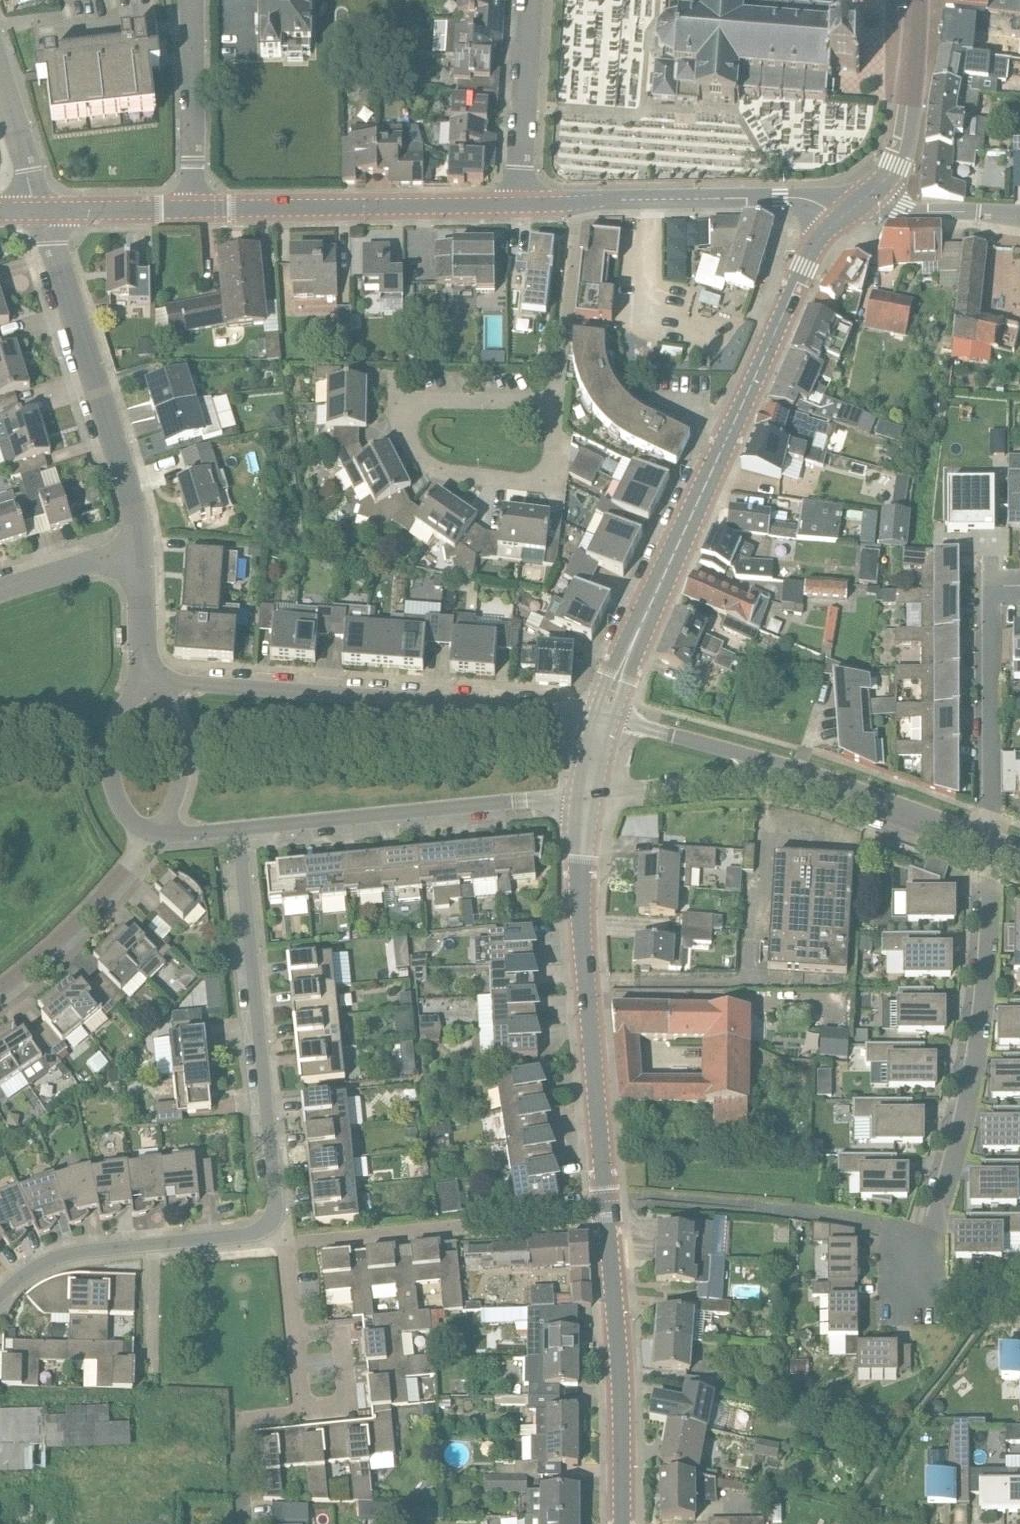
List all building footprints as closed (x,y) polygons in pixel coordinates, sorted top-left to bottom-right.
[(282,56),(287,56),(287,62),(303,62),(303,56),(310,56),(310,48),(312,48),(312,3),(293,3),(293,0),(276,0),(276,1),(261,2),(261,22),(255,22),(255,34),(261,34),(261,57),(282,56)] [(504,26),(505,4),(496,4),(496,0),(460,0),(459,15),(463,16),(463,24),(504,26)] [(756,97),(756,99),(758,99),(758,97),(761,97),(762,100),(774,101),(775,98),(778,98),(778,101),(780,101),(780,98),(784,99),(784,102),(796,103),(797,100),(800,100),(800,102),(802,103),(802,100),(822,102),(822,104),(824,104),(824,102),(827,102),(827,100),(825,99),(825,95),(832,96),(833,84),(829,84),(831,82),(828,79),(829,76),(828,76),(829,70),(851,72),(855,77),(858,75),(854,71),(856,47),(860,43),(858,41),(854,45),(840,44),(841,33),(836,33),(837,18),(831,18),(831,14),(834,14),(834,12),(831,12),(832,9),(829,9),(829,12),(809,10),(810,8),(807,8),(807,10),(804,10),(803,6),(792,5),(791,9),(787,8),(788,6),(785,6),(785,8),(782,8),(781,5),(770,4),(768,7),(765,7),(765,4),(763,4),(763,7),(741,5),(741,0),(745,0),(679,0),(679,1),(678,1),(678,2),(677,2),(677,3),(664,2),(662,25),(662,26),(664,29),(658,36),(654,34),(653,37),(656,38),(656,48),(652,49),(653,51),(657,50),(661,58),(659,61),(659,68),(654,68),(651,102),(674,104),(674,103),(696,105),(696,103),(698,103),(698,99),(731,102),(730,105),(733,106),(733,102),(734,102),(734,101),(738,102),(738,99),(734,99),(735,95),(756,97)] [(945,8),(1019,17),(1019,0),(946,0),(945,8)] [(1015,35),(975,31),(976,23),(946,19),(943,21),(938,53),(971,57),(1007,61),(1013,61),(1015,35)] [(448,53),(449,23),(437,22),(436,52),(448,53)] [(457,57),(493,59),(493,48),(503,48),(504,26),(463,24),(462,32),(458,32),(457,57)] [(149,56),(147,36),(122,39),(124,51),(57,59),(57,56),(45,57),(46,68),(37,69),(39,84),(48,83),(53,125),(156,113),(151,70),(160,69),(158,55),(149,56)] [(970,93),(978,94),(994,95),(995,82),(1005,83),(1007,61),(971,57),(938,53),(932,86),(961,89),(970,90),(970,93)] [(459,91),(500,93),(501,71),(492,71),(493,59),(457,57),(455,82),(459,83),(459,91)] [(990,121),(956,118),(956,110),(961,89),(932,86),(928,107),(924,150),(977,153),(984,154),(986,130),(989,131),(990,121)] [(453,124),(488,126),(489,115),(498,115),(500,93),(459,91),(458,99),(454,99),(453,124)] [(454,157),(495,160),(497,139),(488,138),(488,126),(453,124),(451,149),(455,150),(454,157)] [(378,140),(378,176),(390,176),(390,185),(424,184),(424,146),(415,143),(403,143),(403,139),(378,140)] [(366,176),(378,176),(378,140),(352,140),(353,144),(344,144),(345,185),(367,185),(366,176)] [(962,202),(963,186),(951,184),(951,177),(950,177),(950,173),(952,174),(952,164),(976,166),(977,153),(924,150),(920,197),(962,202)] [(495,160),(454,157),(450,157),(449,183),(466,184),(466,180),(485,182),(486,170),(495,171),(495,160)] [(726,284),(753,292),(773,225),(744,217),(743,221),(710,221),(710,260),(720,262),(715,280),(726,284)] [(670,221),(669,248),(687,248),(688,222),(670,221)] [(909,265),(908,227),(908,226),(888,226),(879,253),(880,272),(893,272),(893,265),(909,265)] [(941,282),(958,281),(962,246),(941,246),(941,226),(908,227),(909,265),(920,264),(920,277),(941,277),(941,282)] [(615,296),(602,295),(605,261),(618,262),(621,238),(583,234),(577,319),(601,321),(612,322),(615,296)] [(548,317),(554,245),(530,243),(528,264),(517,263),(516,274),(527,274),(524,315),(548,317)] [(436,249),(436,286),(453,286),(453,289),(476,289),(476,295),(477,295),(477,304),(494,304),(494,279),(502,279),(502,269),(494,269),(494,245),(453,245),(453,248),(436,249)] [(962,246),(958,281),(952,340),(992,350),(1013,356),(1019,329),(1019,328),(978,316),(985,248),(962,246)] [(379,304),(403,303),(403,273),(390,274),(390,249),(362,250),(363,290),(364,290),(364,287),(379,287),(379,304)] [(313,300),(337,300),(337,283),(335,283),(334,257),(321,257),(321,251),(291,252),(292,288),(293,288),(293,299),(313,299),(313,300)] [(219,257),(224,307),(200,312),(198,304),(166,310),(171,338),(224,328),(224,331),(265,327),(263,303),(258,253),(219,257)] [(130,258),(109,258),(109,296),(138,296),(138,305),(151,305),(151,279),(139,279),(139,260),(130,260),(130,258)] [(808,314),(835,324),(839,309),(836,307),(846,293),(848,293),(848,294),(852,295),(847,314),(857,317),(870,265),(847,259),(808,314)] [(864,329),(884,333),(891,297),(872,293),(864,329)] [(884,333),(904,338),(912,301),(891,297),(884,333)] [(10,323),(4,302),(0,303),(0,326),(10,323)] [(336,336),(351,336),(351,309),(336,309),(336,336)] [(403,330),(403,314),(392,315),(393,340),(403,340),(403,330)] [(825,356),(839,362),(852,331),(835,324),(808,314),(791,355),(815,366),(819,358),(824,360),(825,356)] [(266,362),(281,360),(279,334),(264,335),(266,362)] [(605,343),(606,341),(575,338),(575,352),(575,368),(579,382),(609,373),(608,370),(607,366),(606,360),(605,356),(605,352),(605,347),(605,343)] [(992,350),(952,340),(949,359),(991,364),(992,350)] [(24,367),(17,346),(0,351),(0,375),(24,367)] [(770,405),(856,433),(864,414),(823,398),(822,399),(812,394),(820,378),(830,383),(839,362),(825,356),(824,360),(819,358),(815,366),(791,355),(770,405)] [(15,406),(11,395),(31,389),(24,367),(0,375),(0,411),(15,406)] [(328,409),(367,409),(367,383),(341,383),(341,371),(316,370),(316,381),(328,381),(328,409)] [(157,416),(196,402),(187,373),(148,385),(157,416)] [(601,422),(624,400),(623,400),(618,392),(615,388),(613,383),(612,381),(610,376),(609,373),(579,382),(584,396),(590,407),(597,417),(601,422)] [(167,447),(206,434),(207,438),(222,433),(211,399),(196,402),(157,416),(167,447)] [(631,446),(637,449),(651,420),(645,417),(640,414),(635,411),(628,404),(624,400),(601,422),(606,428),(619,439),(631,446)] [(45,433),(38,412),(19,418),(15,406),(0,411),(0,433),(6,431),(10,444),(45,433)] [(336,452),(359,446),(359,431),(366,431),(367,409),(328,409),(328,429),(335,429),(335,449),(336,452)] [(755,437),(811,452),(815,437),(826,440),(830,427),(808,422),(809,420),(788,414),(787,420),(765,415),(764,420),(763,420),(755,437)] [(664,480),(671,465),(676,468),(690,439),(651,420),(637,449),(647,453),(640,468),(664,480)] [(45,433),(10,444),(17,465),(9,468),(13,480),(49,468),(45,457),(52,455),(45,433)] [(741,469),(781,480),(786,462),(802,466),(803,463),(823,468),(826,456),(811,452),(755,437),(741,469)] [(190,524),(206,520),(206,521),(211,520),(210,519),(224,515),(222,509),(221,510),(219,505),(221,505),(216,490),(223,488),(210,446),(180,455),(187,479),(178,482),(190,524)] [(356,493),(401,469),(389,447),(366,459),(359,446),(336,452),(356,493)] [(575,464),(598,475),(604,462),(581,451),(575,464)] [(592,487),(598,475),(575,464),(569,476),(592,487)] [(623,486),(659,504),(670,483),(664,480),(640,468),(633,465),(623,486)] [(393,521),(412,506),(405,493),(411,489),(401,469),(356,493),(365,511),(373,507),(382,531),(393,521)] [(893,501),(907,504),(914,477),(900,473),(893,501)] [(1009,474),(1008,528),(1019,528),(1019,474),(1009,474)] [(994,531),(995,481),(949,480),(948,529),(994,531)] [(625,514),(649,526),(659,504),(623,486),(612,508),(625,514)] [(27,494),(34,517),(45,513),(51,533),(74,525),(63,491),(49,496),(46,487),(27,494)] [(415,523),(437,538),(459,507),(438,492),(423,514),(412,506),(393,521),(409,532),(415,523)] [(7,546),(29,539),(22,520),(34,517),(27,494),(7,500),(9,508),(0,511),(0,524),(7,546)] [(633,558),(643,538),(619,526),(625,514),(612,508),(602,503),(596,515),(606,520),(596,540),(633,558)] [(800,528),(798,540),(839,544),(845,508),(805,503),(800,528)] [(476,557),(485,534),(473,525),(477,519),(459,507),(437,538),(457,550),(460,546),(476,557)] [(521,562),(522,549),(527,512),(503,509),(499,536),(485,534),(476,557),(521,562)] [(724,531),(768,537),(768,542),(771,543),(769,559),(796,561),(798,540),(785,539),(787,527),(770,525),(771,514),(727,509),(724,531)] [(557,566),(560,543),(547,541),(550,515),(527,512),(522,549),(546,551),(545,564),(557,566)] [(879,547),(905,549),(908,514),(891,512),(882,512),(879,547)] [(700,564),(724,575),(727,569),(730,571),(733,571),(735,580),(773,582),(773,563),(748,562),(753,550),(741,546),(712,532),(701,557),(703,558),(700,564)] [(599,566),(623,578),(633,558),(596,540),(587,558),(579,554),(572,568),(593,579),(599,566)] [(879,581),(880,549),(863,549),(862,580),(879,581)] [(922,594),(955,594),(960,594),(960,566),(954,566),(954,555),(957,555),(957,554),(903,550),(903,569),(922,569),(922,593),(922,594)] [(223,554),(222,556),(188,554),(184,613),(188,614),(219,616),(219,607),(221,586),(235,587),(238,555),(223,554)] [(601,623),(611,603),(587,591),(593,579),(572,568),(566,580),(575,584),(565,605),(601,623)] [(727,618),(759,631),(772,598),(751,589),(747,600),(692,577),(682,598),(725,615),(724,616),(727,618)] [(804,599),(846,602),(847,588),(804,585),(804,579),(794,578),(793,583),(783,583),(781,614),(802,616),(803,608),(802,608),(804,599)] [(922,632),(954,632),(960,632),(960,604),(954,604),(955,594),(922,594),(922,593),(896,593),(896,607),(922,607),(922,631),(922,632)] [(568,631),(592,643),(601,623),(565,605),(555,625),(547,620),(541,632),(562,642),(568,631)] [(240,608),(219,607),(219,616),(188,614),(187,625),(179,624),(176,659),(234,664),(236,629),(238,629),(240,608)] [(271,661),(293,662),(296,622),(274,620),(275,609),(261,608),(260,612),(251,611),(249,630),(259,631),(259,633),(272,634),(271,661)] [(822,657),(831,660),(838,612),(828,610),(821,649),(823,649),(822,657)] [(296,622),(293,662),(315,664),(317,637),(331,638),(333,614),(318,613),(318,623),(296,622)] [(732,665),(733,662),(738,651),(703,637),(707,627),(676,613),(666,637),(697,650),(717,658),(732,665)] [(365,668),(366,663),(368,626),(346,624),(346,615),(333,614),(331,638),(344,639),(342,666),(365,668)] [(759,631),(727,618),(721,630),(754,644),(759,631)] [(403,628),(401,660),(400,670),(423,672),(425,645),(438,646),(440,622),(427,621),(426,630),(403,628)] [(450,674),(472,675),(475,634),(454,633),(455,623),(440,622),(438,646),(452,647),(450,674)] [(497,650),(511,651),(512,631),(510,631),(511,625),(497,624),(496,636),(475,634),(472,675),(495,677),(497,650)] [(383,658),(401,660),(403,628),(368,626),(366,663),(383,664),(383,658)] [(1015,626),(1014,626),(1014,632),(1002,634),(1002,665),(1014,665),(1014,677),(1019,677),(1019,626),(1015,626)] [(922,670),(955,670),(960,670),(960,642),(955,642),(954,632),(922,632),(922,631),(896,631),(896,645),(922,645),(922,669),(922,670)] [(656,660),(687,674),(697,650),(666,637),(656,660)] [(571,688),(571,684),(573,653),(522,649),(521,668),(537,669),(536,685),(571,688)] [(732,665),(717,658),(713,666),(729,673),(732,665)] [(922,708),(955,708),(960,708),(960,680),(955,680),(955,670),(922,670),(922,669),(896,669),(896,683),(922,683),(922,707),(922,708)] [(841,720),(871,718),(868,680),(823,675),(823,677),(838,678),(841,720)] [(922,746),(954,746),(960,746),(960,718),(955,718),(955,708),(922,708),(922,707),(896,707),(896,721),(922,721),(922,745),(922,746)] [(844,755),(844,758),(844,759),(875,770),(876,770),(876,769),(875,769),(871,718),(841,720),(844,755)] [(956,799),(957,799),(957,798),(954,797),(955,784),(960,784),(960,756),(955,756),(954,746),(922,746),(922,745),(896,745),(896,759),(922,759),(922,785),(921,785),(921,786),(956,799)] [(500,850),(503,880),(508,880),(509,884),(536,881),(534,863),(540,863),(540,864),(541,864),(544,846),(500,850)] [(679,889),(690,890),(691,871),(715,872),(716,852),(711,851),(661,848),(657,848),(657,860),(643,859),(641,887),(679,889)] [(497,881),(503,880),(500,850),(462,854),(465,884),(471,883),(471,887),(498,885),(497,881)] [(460,884),(465,884),(462,854),(424,857),(427,888),(433,887),(433,891),(460,888),(460,884)] [(422,888),(427,888),(424,857),(386,861),(390,891),(395,891),(395,895),(398,895),(399,903),(420,901),(419,893),(422,892),(422,888)] [(767,971),(846,976),(853,861),(797,858),(797,859),(792,858),(774,857),(767,971)] [(384,892),(390,891),(386,861),(349,865),(352,895),(357,895),(358,899),(384,896),(384,892)] [(346,896),(352,895),(349,865),(311,869),(314,899),(319,899),(320,902),(347,900),(346,896)] [(309,900),(314,899),(311,869),(266,873),(269,904),(271,904),(271,903),(282,902),(282,906),(309,904),(309,900)] [(955,899),(940,899),(940,895),(941,895),(941,893),(940,893),(940,882),(941,882),(941,880),(909,869),(909,922),(954,922),(954,900),(955,900),(955,899)] [(184,924),(204,902),(199,895),(193,889),(190,886),(186,884),(179,881),(177,884),(169,877),(155,892),(164,899),(160,903),(163,906),(154,916),(173,934),(185,930),(184,924)] [(640,915),(677,917),(679,889),(641,887),(640,915)] [(1016,907),(1015,910),(1015,931),(1008,931),(1008,950),(1015,950),(1014,974),(1019,974),(1019,908),(1016,907)] [(681,930),(712,931),(712,917),(682,915),(681,930)] [(528,934),(528,924),(503,926),(504,936),(528,934)] [(109,945),(139,975),(157,957),(162,962),(172,951),(147,929),(139,938),(135,934),(132,938),(123,930),(109,945)] [(681,943),(692,944),(711,945),(712,931),(681,930),(681,942),(681,943)] [(490,967),(533,965),(532,934),(528,934),(504,936),(489,936),(490,967)] [(951,956),(952,956),(952,954),(936,954),(936,950),(937,950),(937,949),(936,949),(936,937),(941,937),(941,936),(881,936),(881,937),(882,937),(882,955),(905,955),(905,977),(951,977),(951,956)] [(636,969),(673,971),(675,951),(692,952),(692,944),(681,943),(681,942),(675,942),(675,941),(638,939),(636,969)] [(94,983),(117,1008),(127,998),(122,993),(139,975),(109,945),(94,959),(103,968),(99,971),(102,975),(94,983)] [(289,961),(307,960),(305,948),(288,950),(289,961)] [(293,992),(336,988),(332,957),(307,960),(289,961),(293,992)] [(492,998),(535,996),(533,965),(490,967),(492,998)] [(107,1017),(117,1008),(94,983),(85,991),(82,987),(78,991),(70,982),(55,995),(83,1028),(102,1012),(107,1017)] [(296,1023),(339,1019),(336,988),(293,992),(296,1023)] [(899,991),(899,1032),(944,1032),(944,1011),(945,1011),(945,1009),(930,1009),(930,1005),(931,1005),(931,1004),(930,1004),(930,992),(934,992),(934,991),(899,991)] [(36,1032),(57,1058),(67,1050),(63,1044),(83,1028),(55,995),(39,1008),(46,1017),(42,1021),(46,1025),(36,1032)] [(493,1030),(536,1027),(535,996),(492,998),(493,1030)] [(1010,1004),(1010,1005),(1015,1005),(1015,1016),(1014,1016),(1014,1018),(1014,1022),(999,1022),(999,1023),(1000,1023),(1000,1045),(1019,1045),(1019,1004),(1010,1004)] [(750,1103),(750,1047),(751,1012),(749,1012),(749,1011),(706,1011),(706,1012),(612,1011),(615,1042),(702,1043),(702,1081),(642,1081),(640,1058),(616,1058),(621,1104),(697,1104),(697,1108),(699,1108),(699,1132),(713,1132),(713,1133),(725,1133),(725,1134),(735,1133),(735,1139),(747,1139),(748,1103),(750,1103)] [(806,1033),(808,1033),(808,1013),(806,1013),(806,1011),(781,1011),(782,1032),(806,1034),(806,1033)] [(299,1054),(342,1050),(339,1019),(296,1023),(299,1054)] [(174,1077),(207,1073),(204,1035),(192,1036),(190,1024),(172,1025),(173,1038),(170,1038),(174,1077)] [(536,1027),(493,1030),(495,1061),(538,1059),(536,1027)] [(57,1058),(36,1032),(27,1039),(24,1035),(20,1038),(13,1028),(0,1037),(0,1046),(21,1076),(42,1061),(46,1067),(57,1058)] [(848,1059),(850,1031),(822,1030),(820,1057),(848,1059)] [(868,1032),(854,1032),(854,1043),(868,1043),(868,1032)] [(405,1070),(416,1070),(415,1042),(404,1043),(405,1070)] [(21,1076),(0,1046),(0,1090),(21,1076)] [(925,1046),(866,1046),(866,1047),(866,1065),(890,1066),(890,1088),(935,1088),(935,1066),(936,1066),(936,1065),(921,1065),(921,1061),(922,1061),(921,1059),(921,1048),(925,1048),(925,1046)] [(302,1085),(345,1081),(342,1050),(299,1054),(302,1085)] [(992,1077),(993,1077),(993,1098),(1019,1098),(1019,1057),(1003,1057),(1003,1058),(1008,1058),(1008,1070),(1007,1070),(1007,1071),(1008,1071),(1008,1075),(992,1075),(992,1077)] [(182,1115),(211,1112),(207,1073),(174,1077),(177,1106),(156,1109),(158,1126),(183,1123),(182,1115)] [(820,1073),(820,1085),(820,1097),(833,1097),(833,1085),(833,1073),(820,1073)] [(501,1112),(544,1105),(539,1075),(497,1081),(501,1112)] [(307,1133),(350,1128),(347,1097),(304,1102),(307,1133)] [(853,1103),(854,1103),(854,1122),(871,1122),(871,1143),(923,1143),(923,1122),(924,1122),(924,1120),(908,1120),(908,1116),(909,1116),(909,1115),(908,1115),(908,1103),(913,1103),(913,1102),(853,1102),(853,1103)] [(506,1143),(549,1136),(544,1105),(501,1112),(506,1143)] [(994,1110),(994,1112),(998,1112),(998,1123),(997,1123),(997,1125),(998,1125),(998,1129),(983,1129),(983,1130),(984,1130),(983,1152),(1019,1152),(1019,1110),(994,1110)] [(310,1164),(353,1159),(350,1128),(307,1133),(310,1164)] [(511,1173),(554,1167),(549,1136),(506,1143),(511,1173)] [(162,1163),(164,1204),(165,1214),(174,1213),(179,1212),(188,1206),(187,1201),(200,1201),(200,1195),(215,1193),(211,1162),(196,1164),(196,1157),(172,1160),(172,1162),(162,1163)] [(892,1198),(907,1198),(907,1177),(908,1177),(908,1176),(893,1176),(893,1171),(894,1171),(894,1170),(893,1170),(893,1159),(897,1159),(897,1157),(837,1157),(837,1159),(838,1159),(838,1177),(862,1177),(862,1199),(872,1199),(872,1202),(892,1206),(892,1198)] [(313,1195),(356,1190),(353,1159),(310,1164),(313,1195)] [(154,1205),(164,1204),(162,1163),(162,1161),(160,1161),(139,1164),(139,1165),(129,1166),(131,1207),(132,1217),(140,1217),(147,1215),(154,1210),(154,1205)] [(120,1208),(131,1207),(129,1166),(129,1164),(127,1164),(127,1165),(105,1167),(105,1168),(92,1171),(98,1210),(100,1220),(104,1220),(109,1219),(115,1217),(119,1215),(121,1213),(120,1208)] [(985,1182),(970,1182),(970,1183),(971,1183),(971,1205),(1017,1205),(1017,1183),(1019,1183),(1019,1164),(981,1164),(981,1165),(986,1165),(986,1176),(985,1176),(985,1178),(985,1182)] [(554,1167),(511,1173),(516,1204),(558,1198),(554,1167)] [(88,1213),(98,1210),(92,1171),(91,1168),(89,1169),(69,1174),(69,1175),(56,1179),(66,1217),(69,1227),(72,1227),(81,1224),(86,1221),(89,1217),(88,1213)] [(56,1220),(66,1217),(56,1179),(55,1176),(32,1184),(33,1185),(20,1190),(34,1227),(38,1237),(47,1234),(52,1231),(57,1225),(56,1220)] [(461,1213),(457,1184),(435,1187),(439,1216),(461,1213)] [(34,1227),(20,1190),(19,1188),(17,1188),(17,1189),(0,1196),(0,1234),(5,1241),(10,1249),(15,1247),(19,1244),(23,1241),(27,1236),(25,1232),(34,1227)] [(313,1195),(316,1226),(359,1221),(356,1190),(313,1195)] [(971,1235),(955,1235),(955,1237),(956,1237),(956,1258),(971,1258),(971,1262),(992,1262),(992,1258),(1002,1258),(1002,1237),(1019,1237),(1019,1217),(966,1217),(966,1218),(971,1218),(971,1230),(970,1230),(970,1231),(971,1231),(971,1235)] [(828,1286),(855,1286),(857,1285),(857,1245),(855,1245),(855,1232),(830,1228),(813,1225),(813,1245),(828,1245),(828,1286)] [(658,1257),(708,1260),(709,1233),(699,1232),(659,1230),(658,1257)] [(572,1309),(591,1308),(589,1267),(587,1237),(527,1240),(527,1246),(528,1271),(570,1269),(570,1274),(571,1297),(572,1309)] [(412,1259),(415,1285),(441,1283),(444,1312),(464,1310),(457,1244),(455,1244),(456,1255),(439,1256),(438,1246),(411,1249),(412,1259)] [(528,1271),(527,1246),(492,1248),(493,1272),(528,1271)] [(482,1273),(493,1272),(492,1248),(480,1249),(482,1273)] [(418,1313),(415,1285),(412,1259),(395,1261),(394,1251),(366,1254),(367,1263),(371,1290),(395,1287),(398,1316),(418,1313)] [(373,1318),(371,1290),(367,1263),(350,1265),(349,1255),(320,1258),(320,1259),(322,1259),(325,1294),(352,1292),(355,1321),(372,1319),(373,1318)] [(656,1284),(696,1287),(706,1287),(708,1260),(658,1257),(656,1284)] [(109,1314),(135,1314),(136,1278),(108,1277),(108,1287),(90,1287),(89,1344),(108,1344),(109,1314)] [(70,1343),(89,1344),(90,1287),(72,1287),(71,1278),(62,1279),(55,1281),(48,1284),(40,1288),(33,1293),(27,1298),(44,1316),(70,1317),(70,1343)] [(846,1346),(858,1345),(858,1298),(855,1298),(855,1286),(828,1286),(813,1286),(813,1298),(828,1298),(828,1339),(845,1339),(846,1346)] [(532,1310),(572,1309),(571,1297),(554,1298),(553,1287),(530,1288),(532,1310)] [(698,1314),(712,1315),(727,1316),(728,1303),(699,1301),(698,1313),(698,1314)] [(533,1360),(577,1360),(577,1310),(532,1310),(481,1312),(481,1329),(527,1327),(527,1335),(533,1335),(533,1360)] [(692,1343),(703,1344),(704,1322),(711,1322),(712,1315),(698,1314),(698,1313),(658,1310),(656,1342),(692,1343)] [(377,1364),(402,1360),(400,1335),(431,1332),(429,1312),(418,1313),(398,1316),(373,1318),(372,1319),(374,1336),(364,1337),(367,1365),(377,1364)] [(69,1363),(69,1343),(13,1342),(13,1360),(3,1360),(2,1388),(39,1389),(39,1362),(69,1363)] [(654,1370),(689,1372),(689,1373),(690,1374),(692,1343),(656,1342),(654,1370)] [(69,1343),(69,1363),(98,1364),(97,1390),(133,1391),(134,1363),(124,1363),(124,1345),(108,1344),(89,1344),(70,1343),(69,1343)] [(858,1345),(846,1346),(846,1358),(857,1358),(857,1375),(898,1375),(898,1373),(911,1373),(911,1348),(897,1348),(897,1345),(858,1345)] [(1002,1349),(1002,1380),(1019,1380),(1019,1381),(1019,1349),(1002,1349)] [(373,1422),(391,1421),(390,1408),(407,1406),(404,1380),(434,1377),(432,1357),(402,1360),(377,1364),(379,1381),(369,1382),(373,1422)] [(528,1399),(559,1399),(559,1386),(577,1386),(577,1360),(533,1360),(533,1386),(528,1386),(528,1399)] [(791,1375),(806,1375),(806,1362),(791,1362),(791,1375)] [(684,1389),(713,1395),(715,1381),(685,1378),(684,1389)] [(438,1410),(451,1409),(451,1399),(438,1399),(438,1410)] [(536,1439),(578,1438),(578,1411),(559,1411),(559,1399),(528,1399),(528,1413),(536,1413),(536,1439)] [(667,1424),(704,1432),(709,1405),(652,1399),(650,1421),(667,1424)] [(112,1423),(112,1405),(64,1406),(64,1415),(50,1415),(51,1450),(133,1447),(132,1422),(112,1423)] [(39,1471),(38,1437),(49,1437),(48,1406),(0,1408),(0,1473),(39,1471)] [(348,1435),(350,1461),(353,1503),(373,1503),(369,1460),(395,1457),(391,1421),(373,1422),(364,1423),(365,1433),(348,1435)] [(969,1495),(969,1470),(969,1428),(969,1422),(953,1422),(953,1427),(951,1427),(946,1475),(928,1475),(928,1506),(956,1506),(956,1505),(969,1505),(969,1495)] [(704,1432),(667,1424),(659,1463),(674,1466),(673,1467),(697,1472),(704,1432)] [(325,1464),(350,1461),(348,1435),(348,1425),(320,1428),(321,1438),(304,1439),(305,1466),(309,1501),(328,1502),(325,1464)] [(280,1468),(305,1466),(304,1439),(303,1429),(275,1432),(276,1442),(258,1444),(264,1500),(283,1501),(280,1468)] [(546,1465),(546,1464),(578,1464),(578,1438),(536,1439),(531,1438),(531,1464),(515,1464),(515,1468),(504,1468),(504,1466),(495,1466),(495,1478),(527,1479),(538,1478),(538,1465),(546,1465)] [(772,1446),(758,1444),(756,1457),(769,1459),(772,1446)] [(969,1495),(981,1495),(982,1483),(981,1470),(969,1470),(969,1495)] [(662,1521),(696,1521),(695,1503),(717,1503),(717,1500),(716,1500),(716,1489),(744,1494),(742,1501),(760,1504),(762,1491),(744,1488),(745,1486),(696,1477),(661,1477),(662,1521)] [(527,1496),(527,1492),(527,1479),(495,1478),(485,1478),(484,1496),(527,1496)] [(1007,1483),(982,1483),(981,1495),(981,1513),(1007,1512),(1007,1483)] [(1019,1512),(1019,1483),(1007,1483),(1007,1512),(1019,1512)] [(540,1492),(527,1492),(527,1496),(527,1518),(577,1518),(577,1490),(540,1490),(540,1492)] [(388,1521),(387,1505),(350,1504),(350,1512),(359,1512),(358,1521),(360,1521),(360,1523),(367,1523),(367,1520),(388,1521)] [(388,1521),(407,1522),(407,1506),(387,1505),(388,1521)] [(273,1506),(273,1522),(309,1523),(309,1507),(273,1506)]
